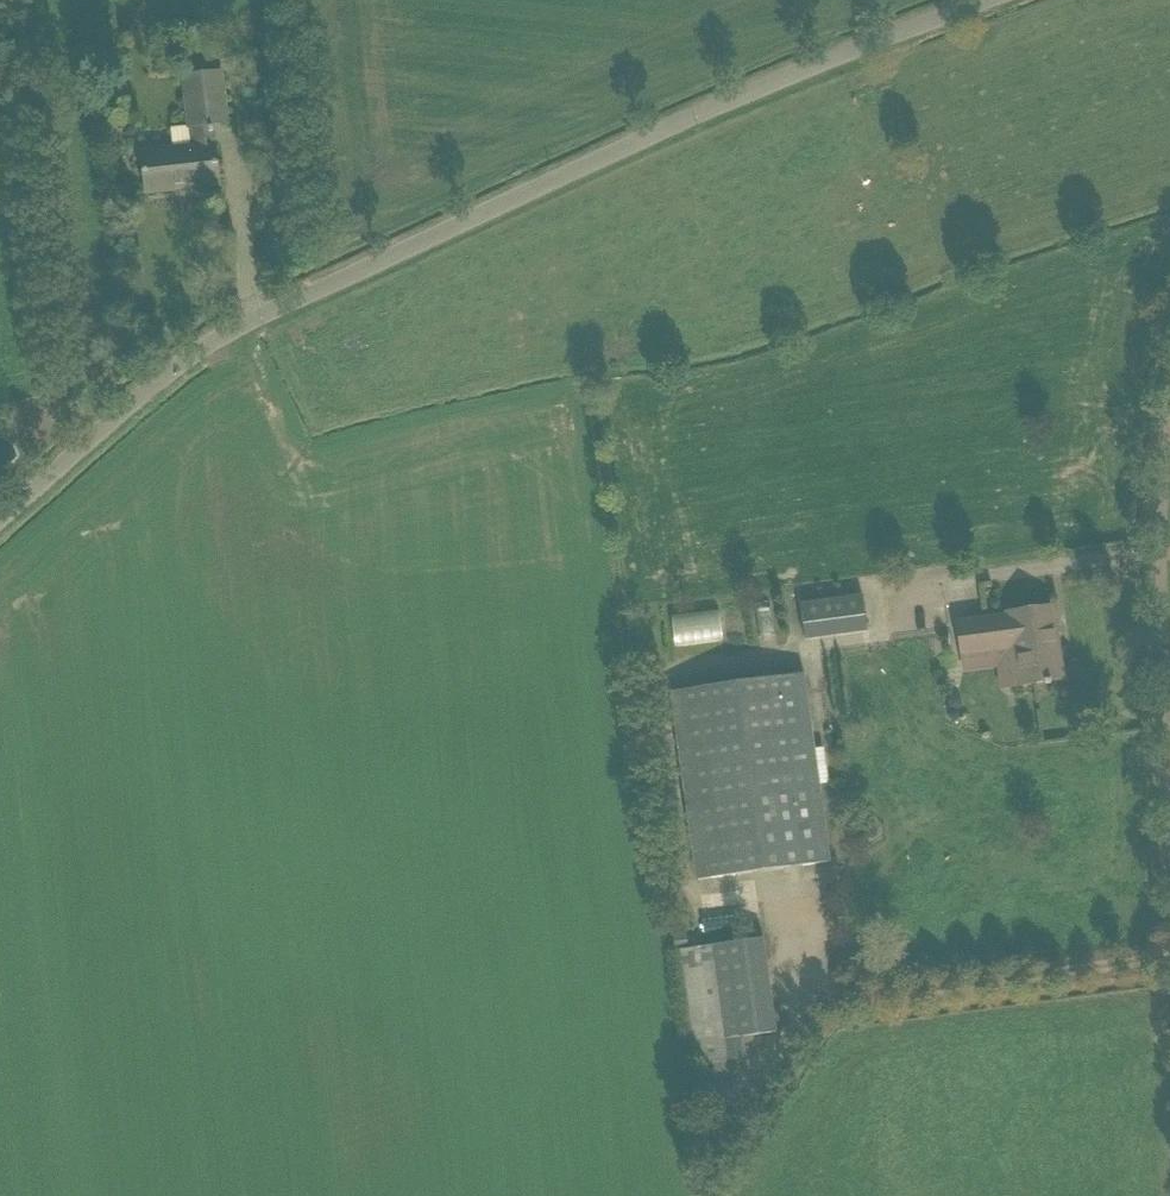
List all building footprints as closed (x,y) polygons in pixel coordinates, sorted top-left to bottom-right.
[(219,184),(217,161),(215,143),(214,143),(212,125),(227,123),(221,72),(184,76),(190,135),(172,138),(173,149),(142,152),(146,193),(219,184)] [(862,596),(805,604),(809,632),(865,625),(862,596)] [(1007,616),(957,623),(961,656),(1004,650),(1003,644),(1015,642),(1020,686),(1064,680),(1059,646),(1056,646),(1051,607),(1006,613),(1007,616)] [(804,673),(780,676),(671,691),(697,881),(830,862),(819,785),(813,786),(801,694),(807,694),(804,673)] [(951,695),(948,700),(949,705),(954,709),(959,708),(962,703),(961,698),(957,694),(951,695)] [(763,939),(676,951),(688,1044),(776,1032),(763,939)] [(732,1060),(697,1065),(703,1108),(738,1103),(732,1060)]
